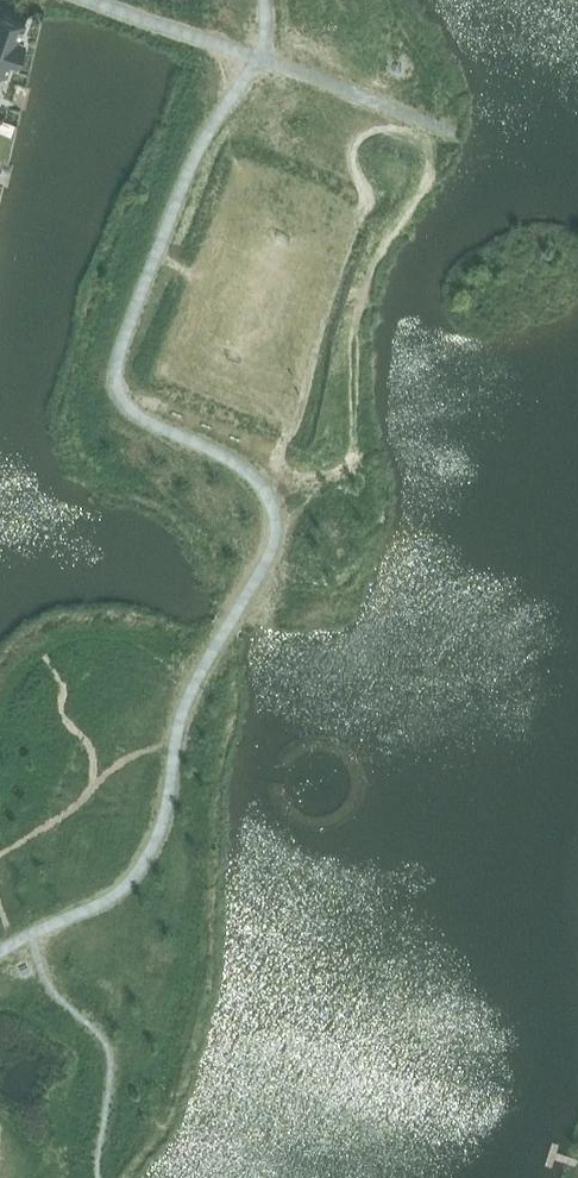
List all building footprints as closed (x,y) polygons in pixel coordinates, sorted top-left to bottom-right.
[(5,77),(11,62),(16,63),(24,41),(19,39),(25,23),(15,20),(15,19),(1,14),(1,15),(0,14),(0,75),(5,77)]
